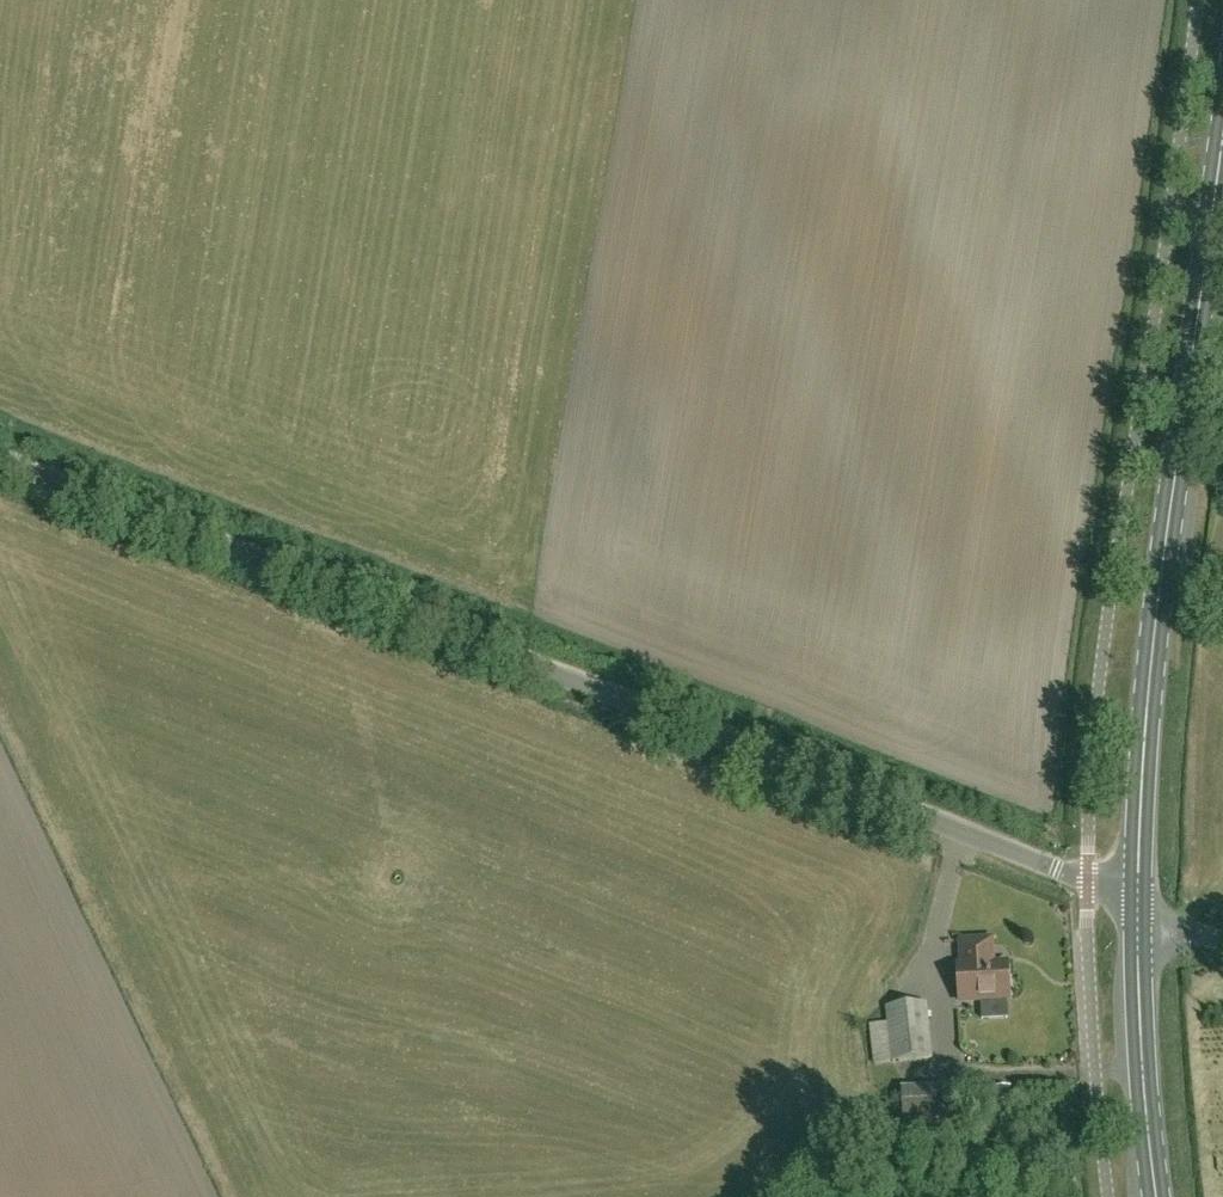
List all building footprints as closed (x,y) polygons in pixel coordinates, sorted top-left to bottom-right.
[(994,942),(963,944),(964,967),(959,968),(961,1003),(1011,1001),(1010,966),(995,966),(994,942)] [(875,1065),(933,1059),(927,1004),(888,1008),(889,1024),(871,1026),(875,1065)] [(996,1102),(1012,1102),(1012,1087),(996,1087),(996,1102)] [(907,1114),(950,1112),(949,1089),(906,1091),(907,1114)]
